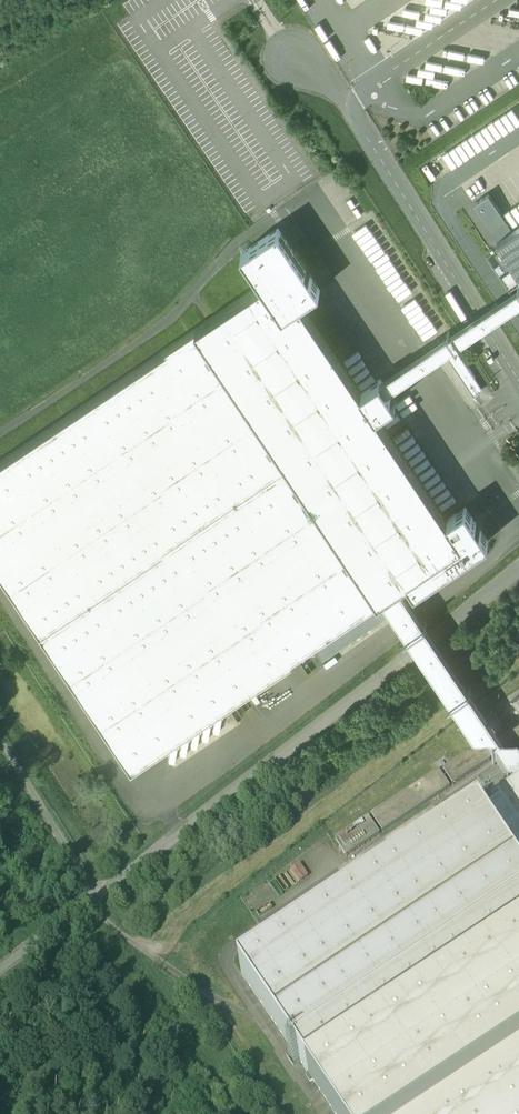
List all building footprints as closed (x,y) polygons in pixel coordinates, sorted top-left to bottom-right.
[(450,167),(518,119),(518,116),(510,103),(439,152),(450,167)] [(506,218),(489,192),(475,202),(492,228),(506,218)] [(492,228),(491,229),(497,238),(513,227),(507,218),(506,218),(492,228)] [(497,238),(518,271),(518,223),(513,227),(497,238)] [(400,585),(408,579),(415,590),(489,541),(466,506),(448,518),(378,414),(396,402),(388,390),(381,379),(380,379),(362,391),(302,302),(321,290),(279,227),(242,252),(262,283),(0,458),(0,575),(128,766),(171,737),(170,743),(178,744),(181,731),(183,730),(181,736),(189,737),(192,724),(194,722),(193,728),(200,730),(203,716),(205,715),(204,721),(211,722),(214,709),(216,708),(215,713),(222,715),(225,702),(382,596),(400,585)] [(512,265),(502,250),(496,254),(506,269),(512,265)] [(500,263),(495,266),(500,274),(505,270),(500,263)] [(503,275),(510,286),(518,280),(518,276),(514,268),(503,275)] [(388,390),(415,371),(480,328),(507,310),(518,302),(518,287),(500,299),(473,317),(408,361),(381,379),(388,390)] [(455,346),(445,353),(472,393),(482,387),(455,346)] [(400,585),(382,596),(403,628),(419,651),(482,746),(499,734),(435,638),(420,615),(400,585)] [(499,734),(510,749),(518,743),(518,721),(499,734)] [(499,734),(482,746),(492,761),(510,749),(499,734)] [(482,746),(443,771),(454,787),(492,761),(482,746)] [(510,749),(492,761),(514,794),(518,791),(518,763),(510,749)] [(439,771),(372,816),(383,834),(451,789),(439,771)] [(514,794),(488,812),(480,817),(518,876),(518,791),(514,794)] [(478,798),(357,879),(366,893),(480,817),(488,812),(478,798)] [(366,893),(358,899),(242,977),(309,1077),(518,937),(518,876),(480,817),(366,893)] [(369,818),(335,841),(347,858),(380,836),(369,818)] [(309,1077),(334,1113),(422,1113),(518,1049),(518,937),(309,1077)] [(422,1113),(518,1113),(518,1049),(422,1113)]
